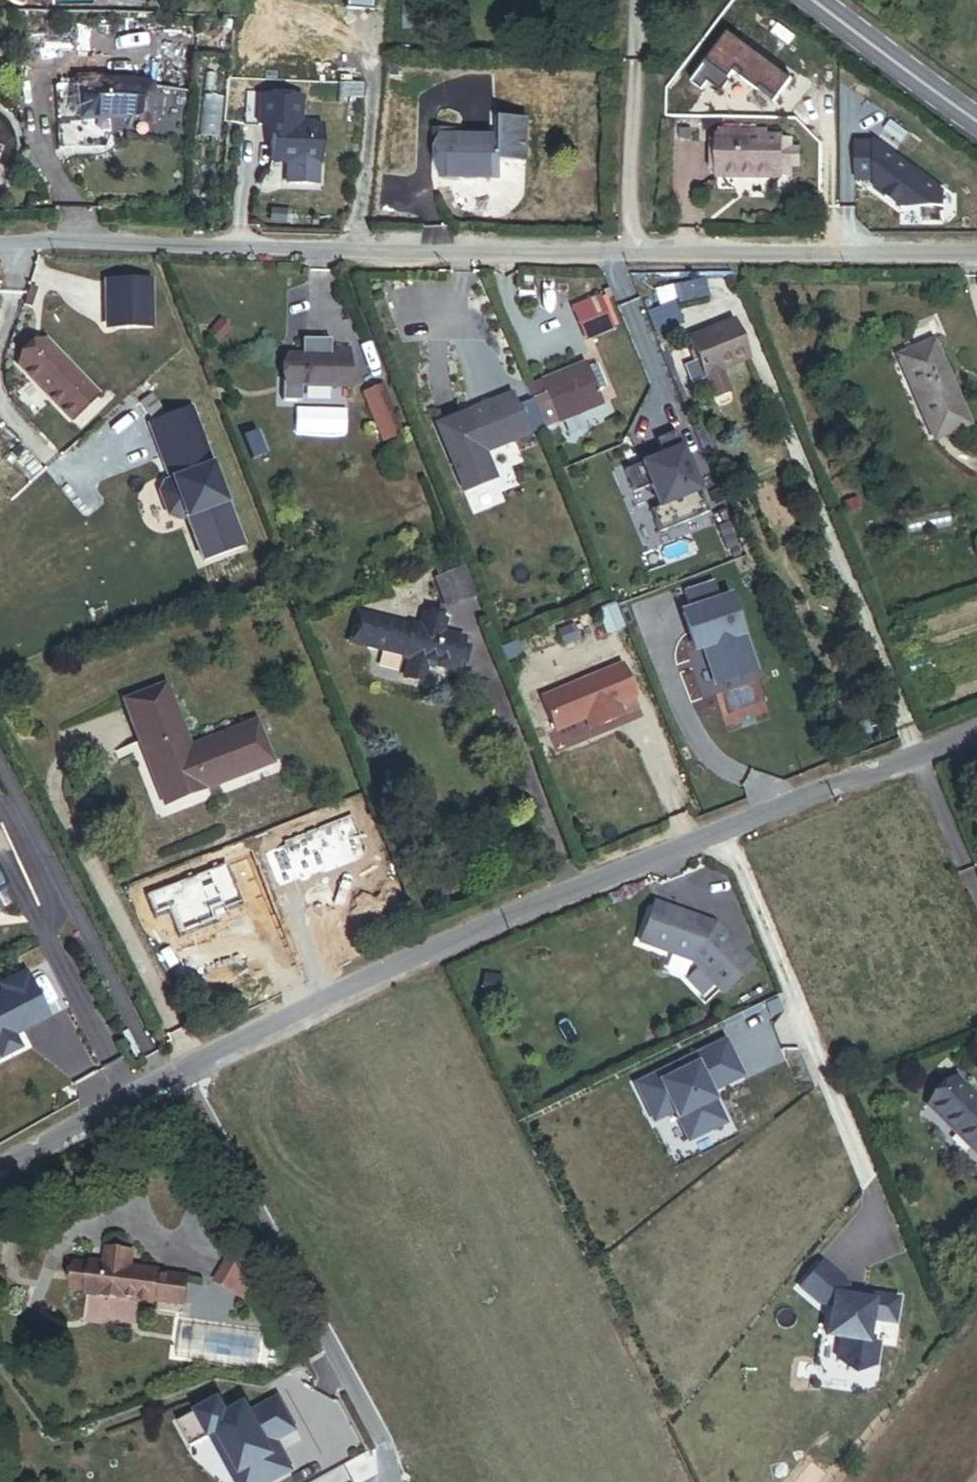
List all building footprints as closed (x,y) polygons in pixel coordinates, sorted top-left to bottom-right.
[(711,81),(720,87),(734,68),(736,65),(743,69),(740,73),(762,89),(765,85),(781,97),(797,74),(733,28),(694,82),(704,90),(711,81)] [(126,92),(61,95),(64,155),(85,154),(85,146),(106,144),(105,140),(123,139),(186,148),(192,101),(126,92)] [(465,134),(462,174),(522,178),(523,158),(548,160),(551,122),(526,120),(524,138),(465,134)] [(716,136),(766,137),(767,128),(716,126),(716,136)] [(280,169),(330,173),(333,134),(283,131),(280,169)] [(800,146),(791,146),(791,138),(766,137),(716,136),(715,174),(776,176),(776,172),(791,173),(791,165),(799,165),(800,146)] [(910,211),(955,211),(955,188),(889,143),(868,143),(868,184),(882,184),(882,192),(910,211)] [(701,283),(653,293),(657,312),(705,302),(701,283)] [(158,329),(157,285),(115,286),(116,330),(158,329)] [(600,302),(572,314),(587,348),(614,336),(600,302)] [(225,333),(239,328),(235,318),(221,323),(225,333)] [(689,340),(707,382),(713,398),(728,392),(720,376),(751,362),(734,321),(689,340)] [(29,379),(57,351),(51,344),(22,372),(29,379)] [(922,440),(953,428),(920,344),(889,357),(922,440)] [(294,389),(351,392),(353,352),(328,350),(327,361),(295,360),(294,389)] [(106,401),(57,351),(29,379),(78,429),(106,401)] [(547,443),(604,418),(586,378),(544,397),(549,409),(535,416),(547,443)] [(382,392),(364,399),(384,447),(401,440),(382,392)] [(535,416),(549,409),(544,397),(529,403),(535,416)] [(488,469),(547,443),(535,416),(522,421),(516,409),(470,429),(488,469)] [(158,424),(181,483),(173,486),(169,496),(177,518),(186,523),(195,519),(213,564),(249,550),(194,410),(158,424)] [(702,519),(668,437),(652,443),(659,461),(660,464),(640,472),(639,469),(621,477),(630,498),(647,491),(655,512),(647,515),(656,537),(702,519)] [(448,583),(452,591),(469,584),(465,575),(448,583)] [(459,619),(488,606),(478,580),(469,584),(452,591),(448,593),(459,619)] [(754,678),(724,604),(716,608),(712,597),(687,607),(691,617),(681,621),(695,660),(711,654),(724,690),(754,678)] [(439,675),(466,682),(475,651),(453,645),(456,633),(435,628),(431,642),(370,626),(363,654),(423,670),(418,689),(434,693),(439,675)] [(629,689),(556,719),(569,753),(598,741),(603,753),(634,741),(629,729),(643,723),(629,689)] [(178,807),(281,765),(264,723),(204,747),(181,690),(138,707),(178,807)] [(749,969),(716,935),(711,939),(700,927),(648,908),(634,946),(693,967),(720,996),(749,969)] [(716,935),(715,933),(700,927),(711,939),(716,935)] [(47,1019),(25,974),(0,986),(0,992),(0,993),(0,1058),(18,1049),(11,1036),(47,1019)] [(711,1095),(707,1086),(713,1083),(717,1092),(742,1080),(725,1044),(638,1085),(648,1105),(667,1096),(676,1113),(690,1143),(726,1126),(711,1095)] [(717,1092),(713,1083),(707,1086),(711,1095),(717,1092)] [(927,1113),(976,1162),(976,1107),(954,1085),(927,1113)] [(676,1113),(667,1096),(648,1105),(656,1122),(676,1113)] [(188,1269),(161,1265),(162,1262),(131,1259),(132,1252),(104,1249),(103,1255),(78,1252),(74,1283),(185,1296),(188,1269)] [(245,1297),(260,1268),(230,1253),(215,1282),(245,1297)] [(866,1343),(870,1320),(893,1324),(897,1299),(861,1293),(860,1299),(850,1298),(843,1291),(847,1286),(821,1264),(800,1289),(818,1304),(830,1307),(826,1337),(840,1339),(837,1359),(854,1373),(874,1366),(877,1344),(866,1343)] [(188,1436),(207,1426),(216,1421),(250,1481),(252,1481),(279,1467),(268,1447),(279,1441),(273,1432),(294,1420),(276,1388),(248,1403),(243,1394),(225,1404),(217,1390),(176,1413),(188,1436)] [(238,1481),(250,1481),(216,1421),(207,1426),(238,1481)] [(268,1447),(279,1467),(290,1461),(279,1441),(268,1447)]
